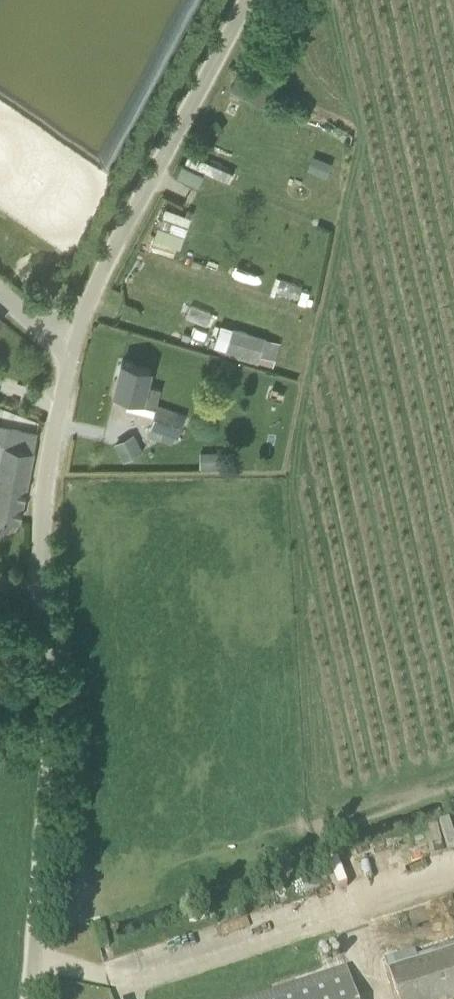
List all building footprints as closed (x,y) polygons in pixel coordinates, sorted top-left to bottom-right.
[(332,163),(318,158),(313,173),(327,178),(332,163)] [(178,175),(198,183),(203,172),(182,164),(178,175)] [(166,208),(163,216),(188,225),(191,216),(166,208)] [(184,245),(185,228),(155,227),(155,245),(184,245)] [(50,293),(61,292),(58,278),(54,276),(50,276),(48,281),(50,293)] [(267,337),(234,327),(226,354),(259,364),(258,366),(274,371),(281,347),(265,343),(267,337)] [(151,369),(122,362),(114,392),(142,400),(141,405),(156,408),(161,389),(147,385),(151,369)] [(151,428),(178,438),(187,413),(159,404),(151,428)] [(20,521),(34,451),(38,433),(0,426),(0,517),(20,521)] [(115,442),(124,460),(144,451),(135,432),(115,442)] [(361,862),(367,882),(453,856),(453,836),(453,835),(361,862)] [(417,954),(415,948),(385,959),(388,969),(390,968),(391,970),(390,970),(399,998),(453,998),(453,942),(417,954)] [(347,968),(252,998),(357,998),(347,968)]
